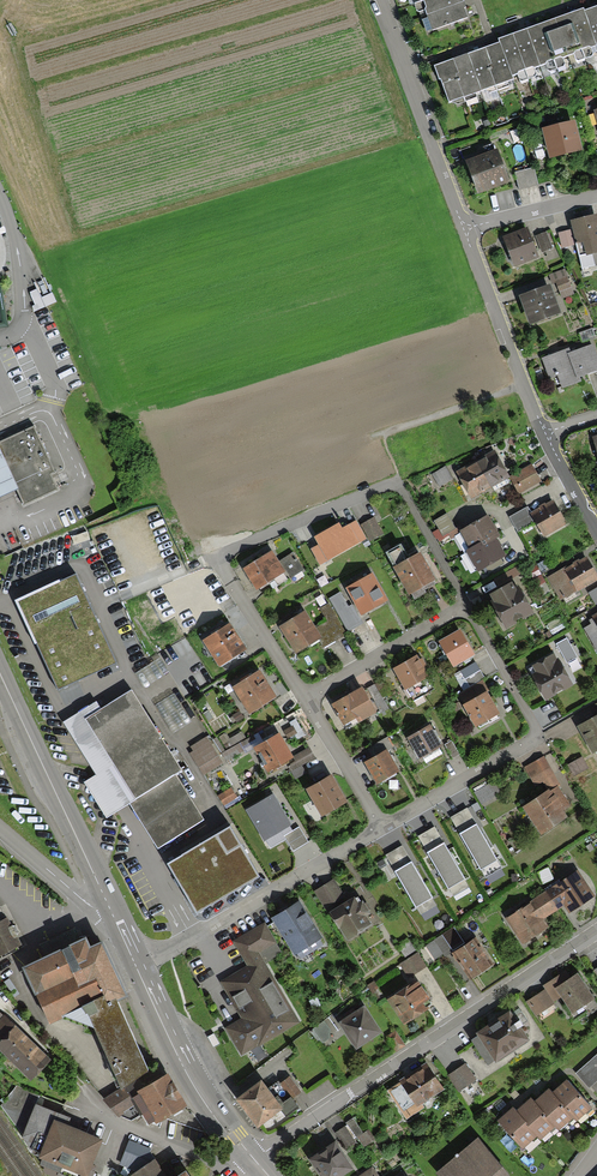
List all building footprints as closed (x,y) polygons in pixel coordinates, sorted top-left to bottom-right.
[(421,1),(427,15),(464,2),(463,0),(423,0),(421,1)] [(466,7),(464,2),(427,15),(432,30),(467,17),(464,8),(466,7)] [(585,14),(596,48),(596,10),(585,14)] [(571,16),(584,53),(596,49),(596,48),(585,14),(584,11),(571,16)] [(557,21),(570,58),(584,53),(571,16),(557,21)] [(557,21),(541,26),(554,63),(570,58),(557,21)] [(527,31),(540,68),(554,63),(541,26),(527,31)] [(527,31),(513,36),(526,73),(540,68),(527,31)] [(500,46),(511,78),(526,73),(513,36),(498,41),(500,46)] [(500,46),(484,52),(497,89),(513,83),(511,78),(500,46)] [(468,58),(480,94),(497,89),(484,52),(468,58)] [(464,100),(480,94),(468,58),(451,63),(464,100)] [(464,100),(451,63),(435,69),(448,106),(464,100)] [(573,128),(545,133),(551,160),(578,154),(573,128)] [(496,157),(470,166),(480,195),(506,185),(496,157)] [(534,172),(515,175),(518,188),(536,184),(534,172)] [(573,225),(581,258),(596,254),(596,219),(573,225)] [(529,232),(506,239),(515,266),(538,258),(529,232)] [(573,246),(570,233),(559,235),(562,249),(573,246)] [(545,235),(538,238),(543,252),(550,250),(545,235)] [(555,290),(523,301),(532,327),(559,317),(554,302),(573,295),(565,272),(550,277),(555,290)] [(542,362),(552,389),(596,372),(596,365),(591,349),(570,357),(569,352),(542,362)] [(0,444),(0,460),(14,491),(21,508),(58,491),(52,478),(57,476),(36,428),(0,444)] [(486,457),(477,462),(492,488),(510,477),(494,450),(484,455),(486,457)] [(0,460),(0,498),(14,491),(0,460)] [(472,499),(492,488),(477,462),(466,469),(464,466),(456,471),(472,499)] [(532,469),(512,479),(520,494),(540,483),(532,469)] [(430,478),(436,488),(450,480),(444,470),(430,478)] [(536,522),(542,533),(562,523),(552,505),(532,516),(527,508),(509,518),(517,533),(536,522)] [(447,516),(434,523),(441,536),(454,528),(447,516)] [(372,520),(362,525),(371,540),(381,534),(372,520)] [(464,535),(473,552),(497,538),(488,522),(464,535)] [(318,541),(329,560),(356,544),(348,530),(340,535),(337,530),(318,541)] [(505,559),(494,540),(469,554),(480,573),(505,559)] [(388,557),(411,597),(434,584),(420,559),(408,565),(400,550),(388,557)] [(271,556),(246,573),(258,591),(285,572),(290,580),(302,572),(292,557),(278,567),(271,556)] [(596,580),(585,559),(548,581),(559,602),(596,580)] [(74,580),(18,606),(57,692),(114,666),(74,580)] [(184,587),(182,580),(160,588),(163,595),(184,587)] [(371,580),(350,592),(364,615),(384,603),(371,580)] [(508,628),(530,615),(516,589),(493,602),(508,628)] [(340,596),(330,602),(348,631),(358,625),(340,596)] [(304,618),(282,631),(296,655),(319,642),(323,648),(344,636),(328,607),(321,611),(329,625),(323,629),(327,635),(317,641),(304,618)] [(230,629),(205,644),(220,668),(245,652),(230,629)] [(443,646),(455,666),(472,656),(460,636),(443,646)] [(571,646),(559,652),(566,664),(578,658),(571,646)] [(531,672),(546,699),(571,685),(556,658),(531,672)] [(414,660),(397,670),(415,700),(432,690),(414,660)] [(482,681),(473,667),(458,676),(466,690),(482,681)] [(259,676),(237,690),(252,714),(274,700),(259,676)] [(482,684),(461,697),(479,728),(500,715),(482,684)] [(389,709),(376,686),(368,691),(381,713),(389,709)] [(361,691),(334,708),(348,730),(375,712),(361,691)] [(130,806),(158,850),(203,821),(175,778),(182,773),(131,693),(101,712),(95,704),(62,725),(97,779),(85,786),(107,821),(130,806)] [(596,754),(596,720),(580,731),(595,755),(596,754)] [(429,730),(410,741),(421,760),(440,749),(429,730)] [(293,768),(312,757),(308,752),(292,762),(278,738),(259,750),(273,773),(290,763),(293,768)] [(207,773),(219,765),(205,743),(192,751),(207,773)] [(460,756),(452,743),(445,747),(453,760),(460,756)] [(385,754),(368,765),(380,784),(398,773),(385,754)] [(587,769),(582,761),(570,769),(575,776),(587,769)] [(316,788),(309,792),(324,817),(347,804),(324,766),(314,772),(308,762),(290,772),(294,779),(306,771),(316,788)] [(527,811),(542,835),(566,821),(561,812),(569,807),(541,763),(528,771),(545,800),(527,811)] [(491,784),(476,793),(483,805),(498,795),(491,784)] [(238,786),(219,798),(224,806),(242,794),(238,786)] [(273,793),(245,809),(263,841),(291,825),(273,793)] [(497,860),(477,824),(460,834),(481,869),(497,860)] [(229,834),(170,869),(197,915),(256,880),(229,834)] [(445,840),(425,851),(447,889),(466,878),(445,840)] [(411,862),(395,871),(416,906),(432,897),(411,862)] [(579,876),(547,897),(556,911),(565,906),(570,913),(593,898),(579,876)] [(332,884),(317,892),(345,940),(370,926),(356,902),(345,908),(332,884)] [(547,897),(508,921),(523,946),(546,932),(539,921),(556,911),(547,897)] [(295,954),(318,941),(300,909),(276,922),(295,954)] [(0,913),(0,956),(23,945),(6,911),(0,913)] [(104,922),(26,957),(50,1010),(65,1004),(97,1014),(124,1076),(154,1061),(120,986),(131,982),(104,922)] [(241,1053),(296,1022),(256,953),(274,943),(265,927),(236,944),(251,970),(225,985),(246,1021),(228,1031),(241,1053)] [(443,939),(428,948),(434,959),(449,951),(443,939)] [(477,943),(457,955),(471,980),(491,969),(477,943)] [(418,957),(402,966),(409,977),(424,969),(418,957)] [(594,999),(579,978),(567,986),(562,979),(548,989),(549,991),(528,1006),(535,1016),(561,998),(572,1014),(594,999)] [(377,992),(374,986),(369,988),(373,995),(377,992)] [(421,986),(393,1002),(407,1027),(435,1011),(421,986)] [(323,1003),(329,999),(325,991),(319,995),(323,1003)] [(27,1074),(46,1055),(0,1010),(0,1048),(27,1074)] [(340,1029),(356,1050),(380,1032),(364,1011),(340,1029)] [(530,1042),(512,1013),(471,1039),(489,1068),(530,1042)] [(328,1032),(323,1025),(314,1031),(324,1045),(328,1042),(328,1032)] [(396,1052),(402,1049),(394,1036),(389,1039),(396,1052)] [(577,1072),(589,1085),(596,1078),(596,1053),(577,1072)] [(444,1091),(428,1064),(402,1080),(417,1106),(444,1091)] [(477,1079),(468,1065),(449,1077),(458,1091),(477,1079)] [(169,1067),(136,1087),(157,1124),(191,1104),(169,1067)] [(287,1110),(297,1102),(290,1093),(280,1101),(261,1075),(238,1092),(258,1119),(281,1102),(287,1110)] [(300,1089),(289,1075),(282,1080),(293,1095),(300,1089)] [(590,1104),(566,1076),(552,1089),(549,1085),(534,1099),(531,1095),(516,1108),(513,1105),(500,1116),(523,1142),(537,1130),(541,1134),(555,1121),(558,1124),(573,1112),(576,1116),(590,1104)] [(141,1111),(124,1086),(107,1097),(124,1122),(141,1111)] [(39,1097),(27,1128),(48,1136),(42,1153),(87,1170),(101,1132),(68,1120),(72,1109),(39,1097)] [(353,1117),(347,1122),(356,1135),(362,1131),(353,1117)] [(439,1170),(444,1175),(500,1175),(508,1170),(478,1136),(439,1170)] [(334,1140),(311,1155),(326,1175),(332,1175),(350,1164),(334,1140)] [(131,1175),(173,1175),(159,1156),(131,1175)] [(358,1175),(378,1175),(372,1167),(358,1175)]
